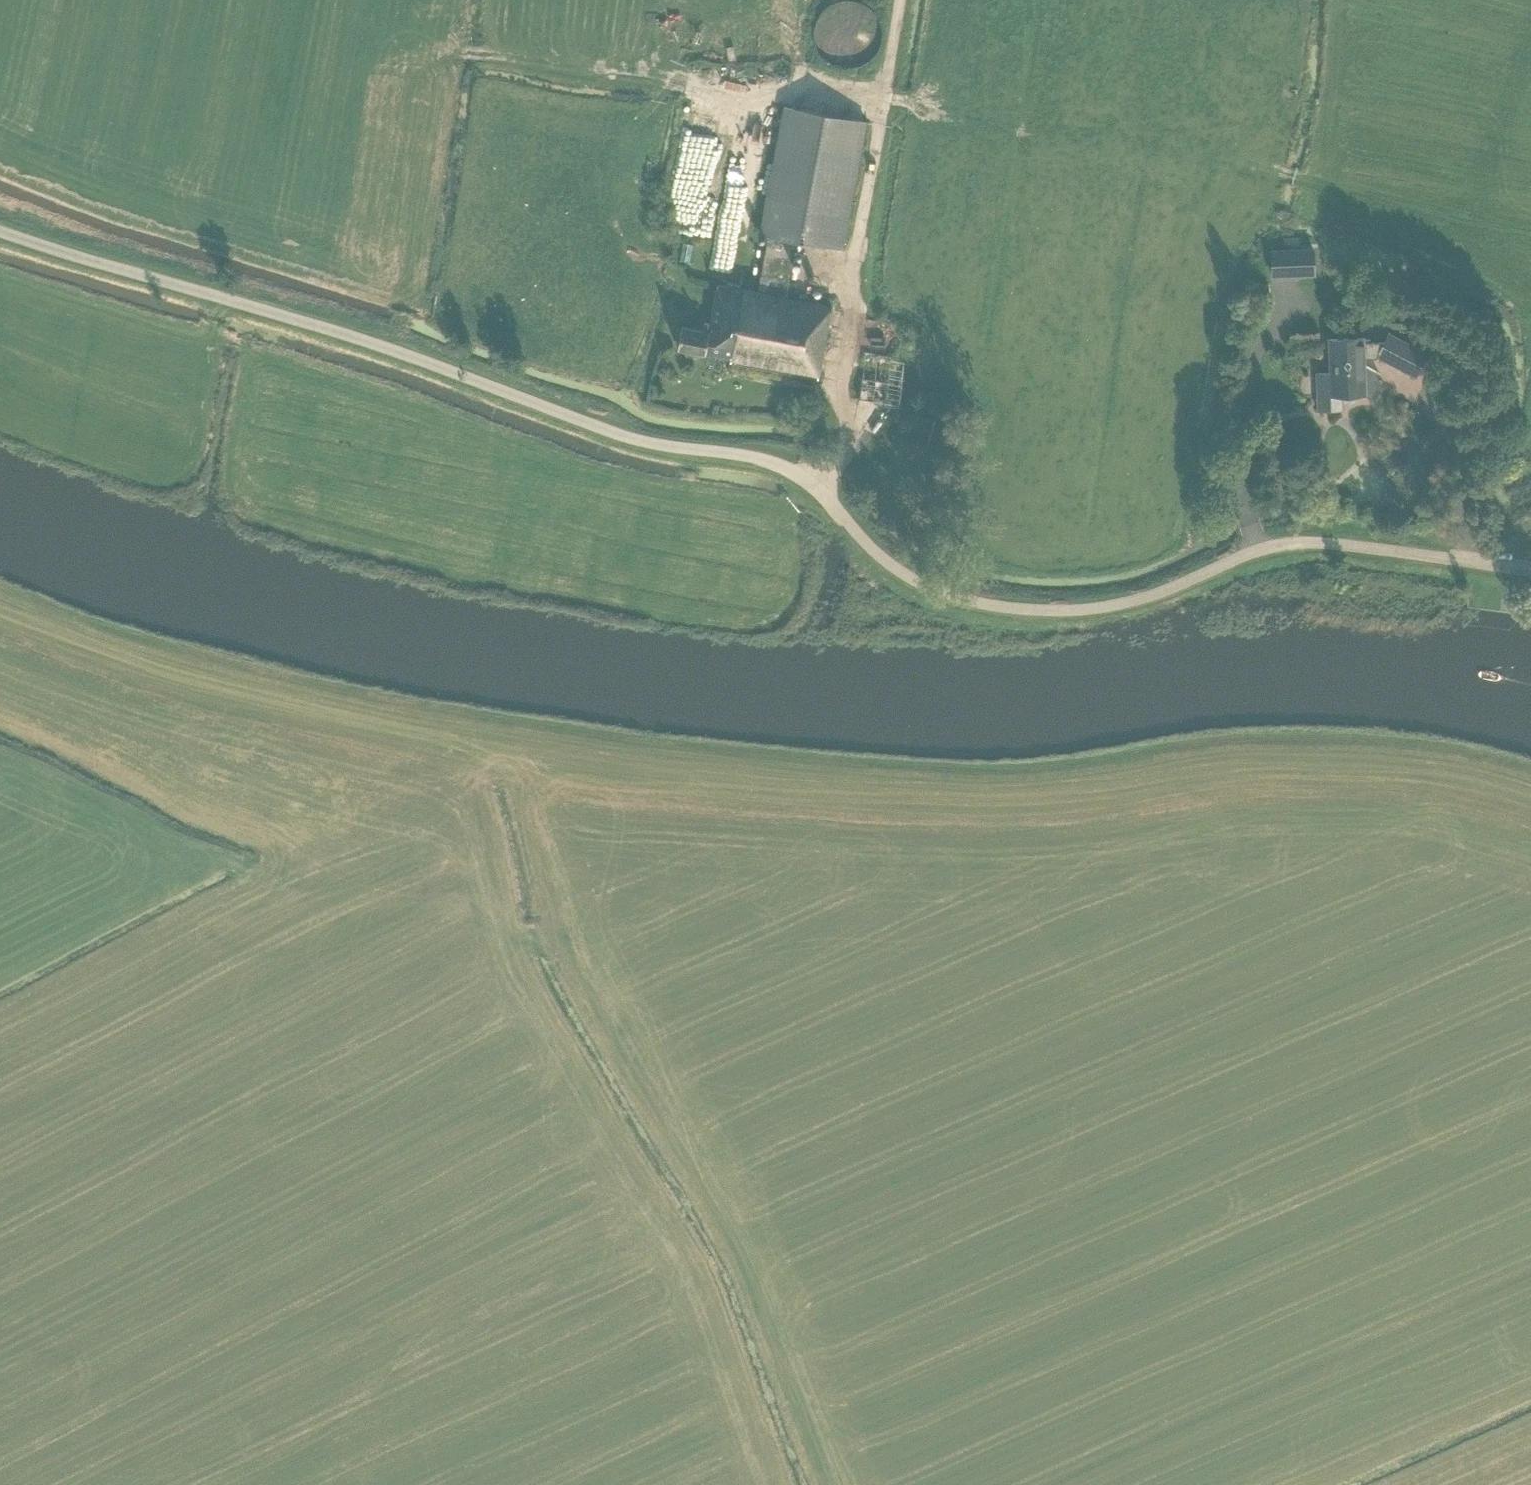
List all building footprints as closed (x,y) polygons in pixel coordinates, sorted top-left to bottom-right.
[(842,68),(852,68),(862,65),(870,60),(876,53),(880,44),(882,34),(880,25),(876,16),(870,8),(862,3),(852,0),(842,0),(833,3),(825,8),(819,16),(814,25),(813,34),(815,44),(819,53),(825,60),(833,65),(842,68)] [(842,248),(844,237),(866,121),(784,106),(760,233),(768,234),(757,292),(717,285),(710,324),(704,322),(703,331),(682,326),(678,348),(731,358),(730,362),(818,378),(832,306),(785,297),(797,239),(842,248)] [(1315,245),(1272,247),(1273,275),(1317,273),(1315,245)] [(1427,354),(1388,333),(1383,342),(1364,343),(1363,338),(1329,339),(1330,373),(1317,373),(1318,409),(1342,408),(1341,391),(1356,390),(1371,398),(1381,380),(1378,372),(1361,363),(1364,358),(1377,358),(1378,356),(1415,376),(1427,354)] [(894,405),(900,359),(861,353),(854,398),(894,405)]
